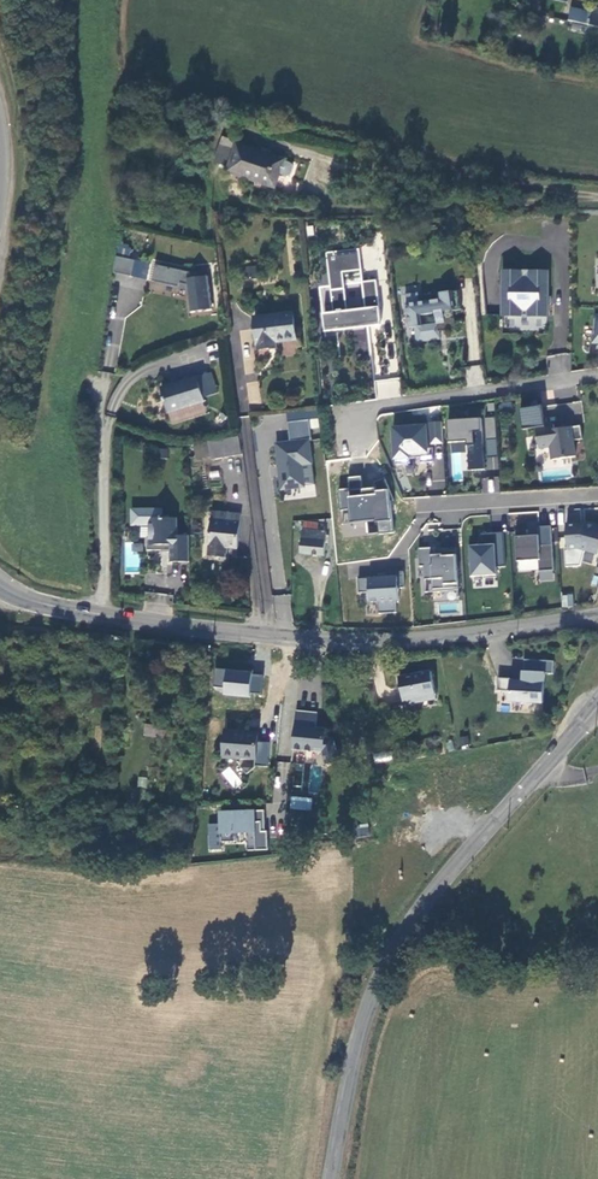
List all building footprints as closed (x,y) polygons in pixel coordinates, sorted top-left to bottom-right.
[(591,18),(567,12),(565,23),(589,28),(591,18)] [(589,28),(597,31),(597,20),(595,19),(591,18),(589,28)] [(234,156),(236,149),(220,143),(218,151),(234,156)] [(284,160),(238,144),(236,149),(234,156),(231,165),(229,171),(271,186),(275,173),(279,174),(283,161),(284,160)] [(234,156),(218,151),(215,159),(231,165),(234,156)] [(290,163),(283,161),(279,174),(286,176),(290,176),(292,173),(293,170),(293,166),(290,163)] [(390,326),(385,282),(372,283),(369,250),(336,253),(339,274),(344,274),(346,290),(340,291),(343,313),(332,314),(334,332),(390,326)] [(132,275),(135,260),(122,258),(116,257),(113,271),(132,275)] [(192,286),(196,313),(217,310),(212,277),(200,278),(200,274),(160,266),(157,283),(184,288),(184,284),(192,286)] [(549,273),(504,272),(503,316),(548,317),(549,273)] [(419,301),(407,303),(410,326),(418,325),(419,338),(440,335),(440,330),(457,328),(455,317),(445,318),(444,311),(463,309),(460,290),(441,292),(442,298),(419,301)] [(419,301),(442,298),(441,292),(419,295),(419,301)] [(294,314),(257,318),(260,350),(272,349),(271,343),(297,340),(294,314)] [(197,376),(161,387),(168,412),(205,401),(197,376)] [(545,426),(542,407),(520,410),(523,430),(536,428),(539,448),(550,447),(552,460),(575,457),(573,441),(582,440),(581,426),(554,430),(554,425),(545,426)] [(321,418),(311,419),(312,429),(322,428),(321,418)] [(311,439),(309,420),(288,423),(290,441),(275,443),(281,491),(305,488),(303,466),(313,464),(310,439),(311,439)] [(449,424),(437,424),(438,446),(450,445),(449,424)] [(402,465),(417,465),(416,460),(427,459),(428,464),(440,463),(439,449),(435,449),(434,427),(400,429),(402,465)] [(238,437),(208,442),(210,457),(211,460),(242,455),(238,437)] [(210,457),(208,442),(193,445),(195,459),(210,457)] [(342,535),(393,532),(389,482),(361,484),(361,476),(347,477),(348,487),(339,488),(342,535)] [(483,493),(499,490),(497,477),(481,480),(483,493)] [(241,514),(211,511),(206,556),(224,558),(225,549),(238,550),(241,514)] [(162,515),(147,515),(147,524),(149,524),(150,538),(147,538),(147,549),(170,549),(170,561),(189,561),(188,535),(176,535),(176,517),(162,517),(162,515)] [(317,533),(318,525),(304,523),(301,554),(323,556),(325,534),(317,533)] [(538,525),(539,534),(514,535),(515,572),(538,571),(539,582),(554,581),(551,525),(538,525)] [(572,528),(573,551),(585,551),(597,555),(597,529),(592,527),(572,528)] [(502,580),(502,570),(511,569),(509,534),(488,536),(488,546),(488,548),(483,548),(474,549),(475,566),(477,566),(478,579),(490,578),(490,580),(502,580)] [(143,545),(135,545),(134,556),(143,556),(143,545)] [(424,550),(425,568),(429,568),(430,581),(437,581),(438,591),(464,590),(462,552),(447,553),(447,556),(441,557),(441,551),(441,549),(424,550)] [(392,574),(392,579),(364,580),(364,594),(375,593),(375,603),(384,603),(384,615),(402,614),(401,602),(405,602),(404,590),(410,589),(409,573),(392,574)] [(562,608),(574,606),(572,593),(560,595),(562,608)] [(289,595),(275,595),(275,604),(289,604),(289,595)] [(550,673),(550,661),(521,659),(519,681),(509,681),(509,678),(494,678),(494,691),(506,691),(506,701),(540,703),(541,673),(550,673)] [(222,695),(251,697),(251,693),(261,694),(263,672),(214,667),(213,685),(223,686),(222,695)] [(432,695),(428,672),(396,678),(400,701),(432,695)] [(433,700),(432,695),(400,701),(401,706),(433,700)] [(314,714),(292,712),(289,751),(319,754),(322,767),(337,763),(331,740),(322,740),(323,730),(313,729),(314,714)] [(154,737),(155,725),(143,724),(143,736),(154,737)] [(222,730),(219,757),(243,760),(246,732),(222,730)] [(254,733),(246,732),(243,760),(251,760),(254,733)] [(228,765),(220,773),(235,789),(244,781),(228,765)] [(138,776),(136,786),(146,788),(147,778),(138,776)] [(310,810),(311,798),(290,796),(289,809),(310,810)] [(265,809),(217,810),(218,823),(207,823),(207,849),(221,849),(221,839),(243,839),(243,850),(266,850),(265,809)] [(356,826),(358,836),(369,835),(368,824),(356,826)]
